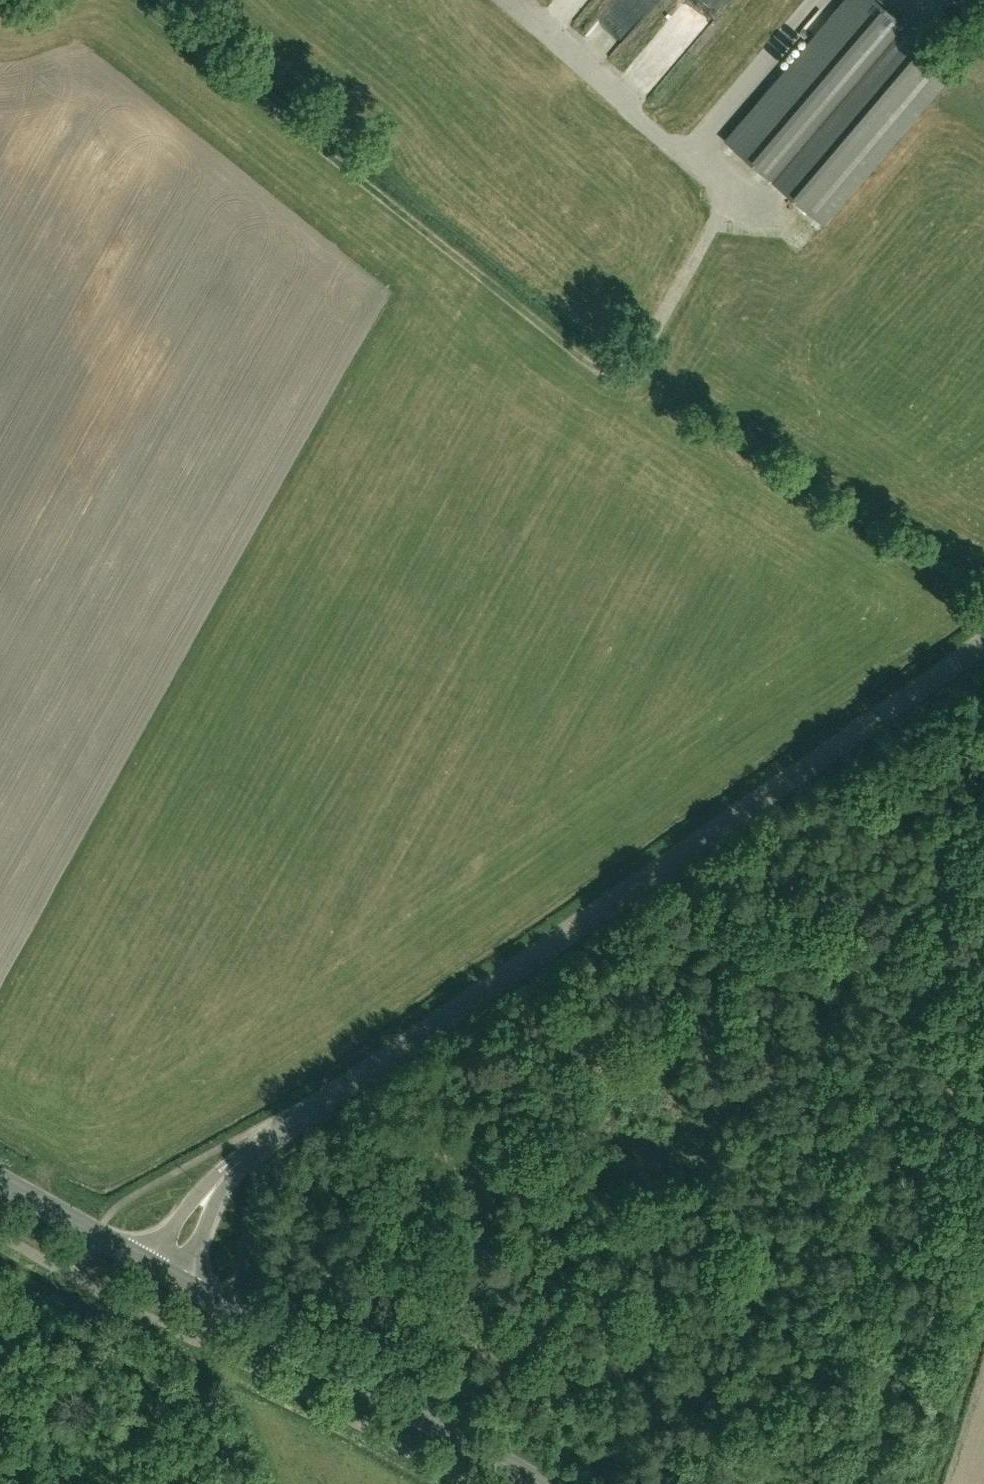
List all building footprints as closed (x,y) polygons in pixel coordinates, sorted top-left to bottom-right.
[(766,175),(825,225),(958,69),(899,19),(877,0),(844,0),(726,139),(766,175)]
